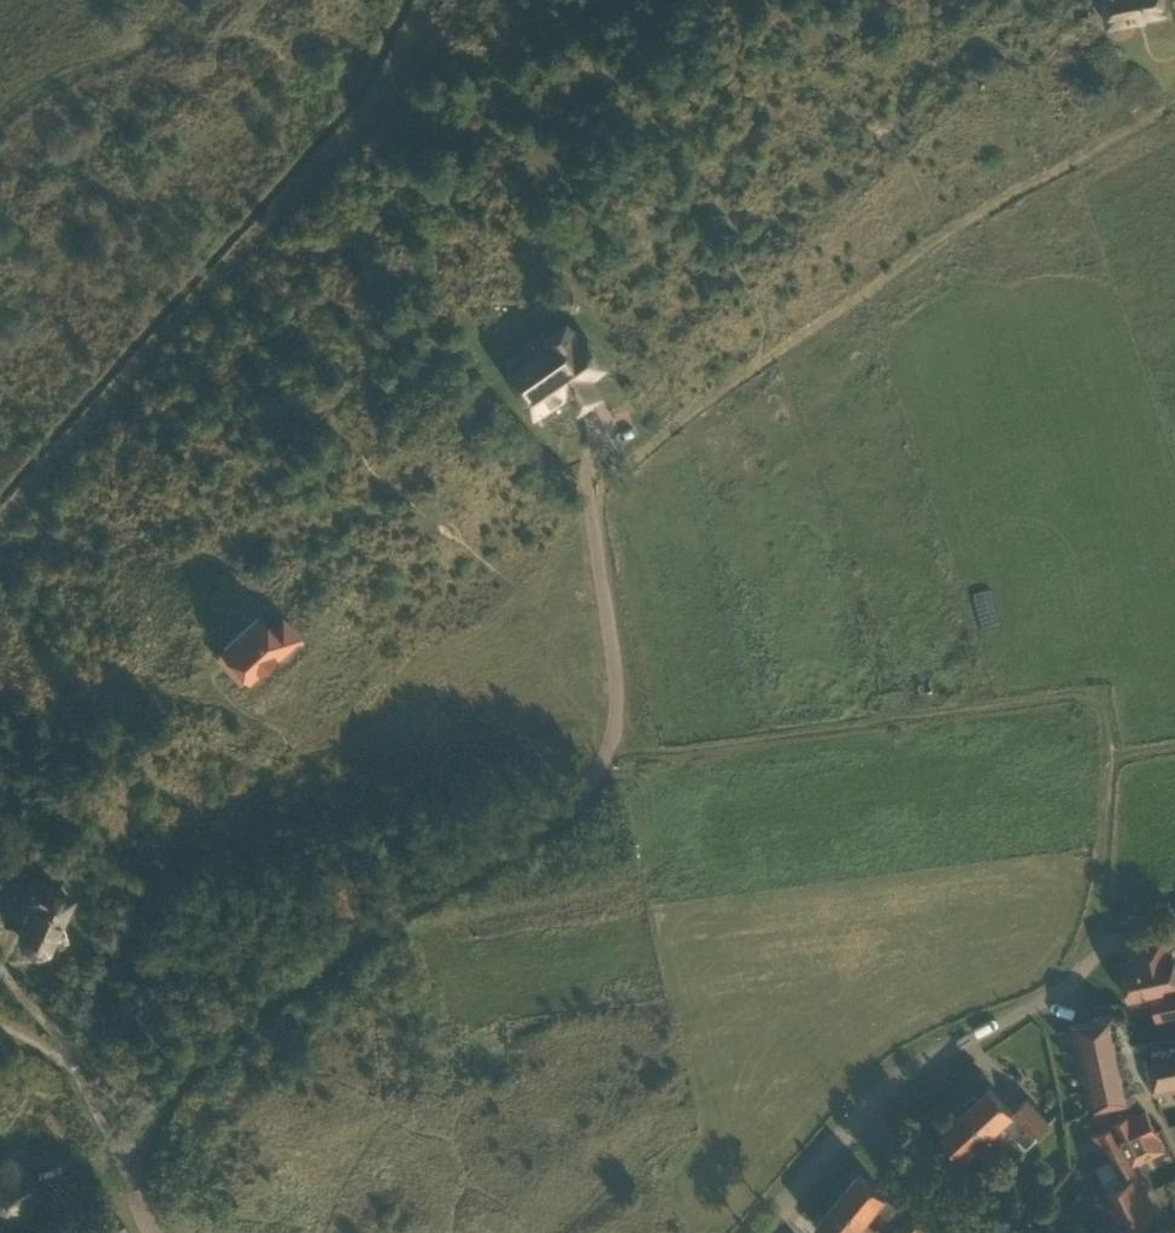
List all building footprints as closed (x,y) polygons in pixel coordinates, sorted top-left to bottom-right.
[(1108,26),(1137,19),(1137,16),(1166,10),(1164,0),(1103,0),(1108,26)] [(548,340),(553,347),(511,376),(536,411),(569,388),(580,404),(599,391),(588,375),(603,365),(587,342),(580,346),(567,327),(548,340)] [(264,671),(276,660),(273,656),(297,634),(284,619),(272,630),(260,616),(215,657),(240,685),(261,667),(264,671)] [(69,899),(46,887),(30,879),(17,902),(34,911),(22,934),(26,945),(35,950),(45,946),(69,899)] [(1168,901),(1150,903),(1151,918),(1169,915),(1168,901)] [(1119,964),(1128,1001),(1151,995),(1157,1019),(1174,1015),(1174,973),(1170,952),(1167,953),(1163,934),(1128,942),(1133,961),(1119,964)] [(1091,1110),(1136,1099),(1116,1017),(1071,1028),(1091,1110)] [(1174,1089),(1174,1041),(1134,1051),(1143,1088),(1155,1085),(1157,1094),(1174,1089)] [(990,1086),(966,1108),(989,1134),(1002,1122),(1016,1137),(1027,1127),(1035,1136),(1050,1122),(1028,1098),(1013,1111),(990,1086)] [(966,1108),(940,1132),(964,1158),(965,1157),(974,1167),(985,1157),(975,1147),(989,1134),(966,1108)] [(1135,1111),(1112,1122),(1113,1124),(1128,1151),(1135,1163),(1140,1161),(1166,1148),(1148,1110),(1137,1115),(1135,1111)] [(1109,1117),(1075,1134),(1094,1173),(1106,1167),(1115,1185),(1104,1190),(1124,1229),(1157,1213),(1146,1191),(1149,1190),(1141,1174),(1146,1172),(1140,1161),(1135,1163),(1128,1151),(1127,1152),(1113,1124),(1112,1122),(1109,1117)] [(33,1197),(30,1183),(25,1174),(18,1165),(11,1168),(4,1154),(0,1155),(0,1213),(4,1221),(20,1212),(28,1203),(33,1197)] [(885,1197),(886,1195),(859,1173),(838,1199),(864,1221),(876,1207),(898,1226),(892,1232),(921,1232),(924,1230),(885,1197)] [(838,1199),(816,1225),(826,1232),(854,1232),(864,1221),(838,1199)]
